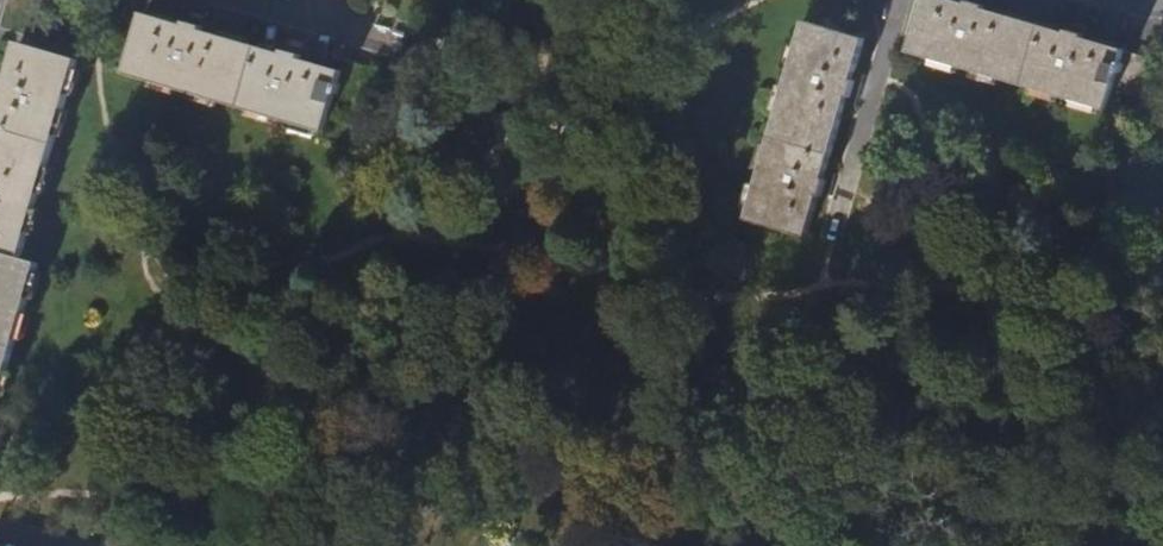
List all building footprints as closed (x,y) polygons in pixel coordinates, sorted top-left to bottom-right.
[(935,0),(925,0),(910,55),(1108,113),(1114,93),(1144,101),(1154,64),(1127,56),(1091,45),(1083,43),(1084,38),(1068,34),(1066,38),(1058,36),(993,18),(985,15),(986,10),(969,5),(968,9),(960,7),(935,0)] [(183,29),(142,16),(126,73),(324,132),(330,113),(361,122),(376,72),(344,62),(340,75),(301,63),(302,59),(286,54),(285,59),(201,34),(202,29),(185,24),(183,29)] [(864,42),(805,25),(748,223),(808,240),(820,198),(823,198),(828,183),(824,183),(848,98),(852,99),(857,84),(853,83),(864,42)] [(18,42),(6,83),(2,82),(0,89),(0,101),(1,101),(0,103),(0,395),(39,262),(23,257),(78,59),(18,42)]
